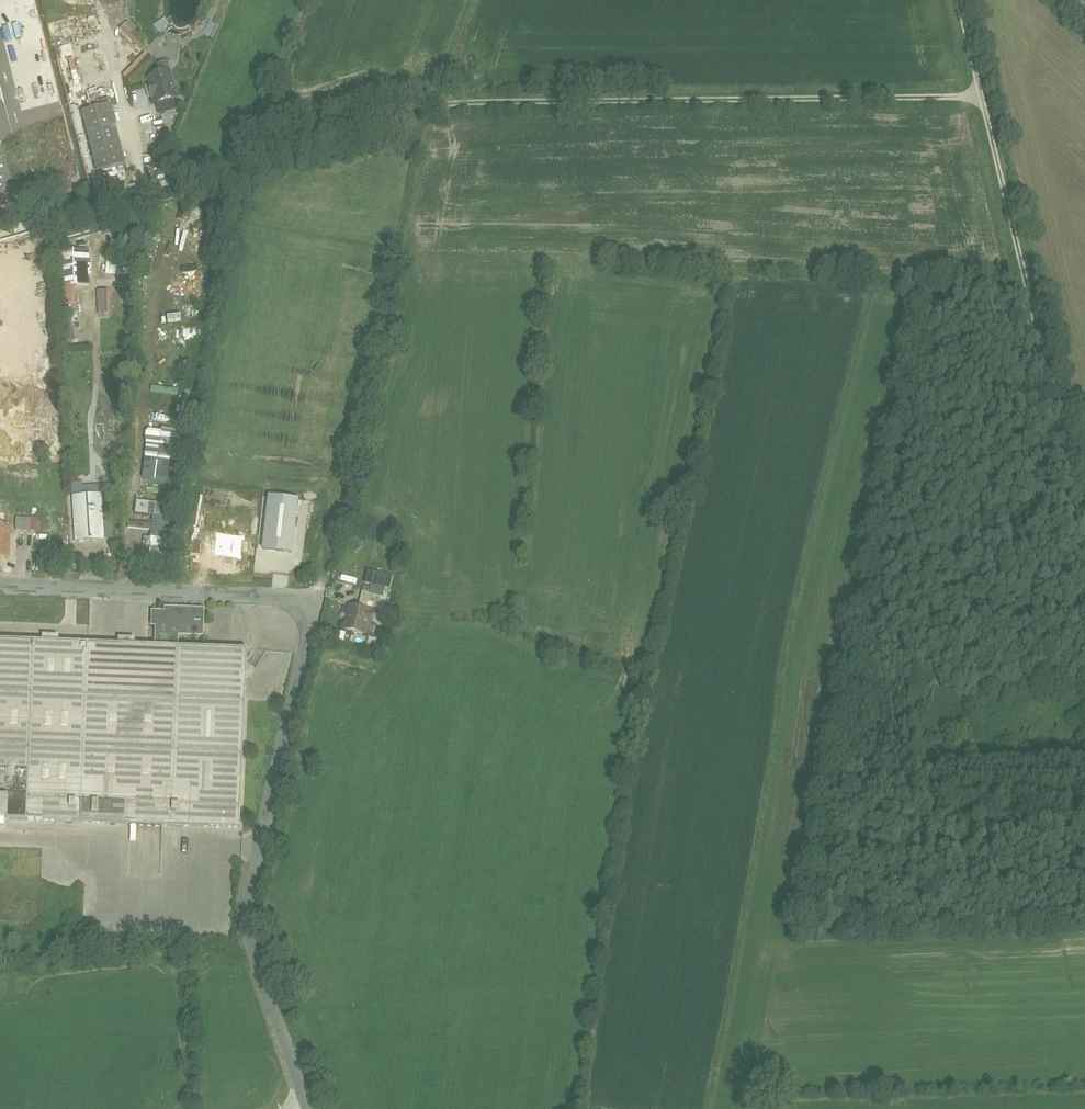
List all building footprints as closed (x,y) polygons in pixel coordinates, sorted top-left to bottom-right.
[(128,78),(154,52),(134,33),(138,27),(130,19),(120,29),(144,51),(123,73),(128,78)] [(168,67),(146,73),(154,101),(175,95),(168,67)] [(178,105),(175,95),(154,101),(156,110),(178,105)] [(82,109),(98,170),(125,163),(109,102),(82,109)] [(91,249),(60,251),(63,304),(77,303),(76,285),(93,284),(91,249)] [(108,260),(108,275),(128,275),(128,260),(108,260)] [(99,313),(110,313),(110,290),(99,290),(99,313)] [(130,366),(121,376),(128,383),(138,374),(130,366)] [(131,393),(122,383),(112,393),(120,402),(125,398),(131,393)] [(143,479),(170,483),(172,463),(177,464),(181,432),(164,430),(163,433),(150,431),(143,479)] [(84,483),(74,483),(78,543),(115,540),(112,485),(84,487),(84,483)] [(295,555),(301,501),(271,497),(264,551),(295,555)] [(139,549),(137,562),(167,566),(174,504),(136,500),(135,513),(155,515),(154,526),(131,523),(130,528),(153,531),(152,538),(145,538),(145,549),(139,549)] [(29,516),(17,516),(16,529),(29,529),(29,516)] [(10,524),(0,523),(0,557),(9,557),(10,524)] [(358,550),(365,544),(358,537),(351,543),(358,550)] [(365,589),(360,611),(375,614),(379,599),(374,598),(375,592),(365,589)] [(360,611),(349,608),(343,633),(367,639),(369,628),(372,629),(375,614),(360,611)] [(156,631),(155,651),(180,652),(180,640),(205,641),(206,613),(166,611),(165,615),(153,615),(152,631),(156,631)] [(0,645),(0,825),(241,834),(247,654),(180,652),(155,651),(0,645)]
